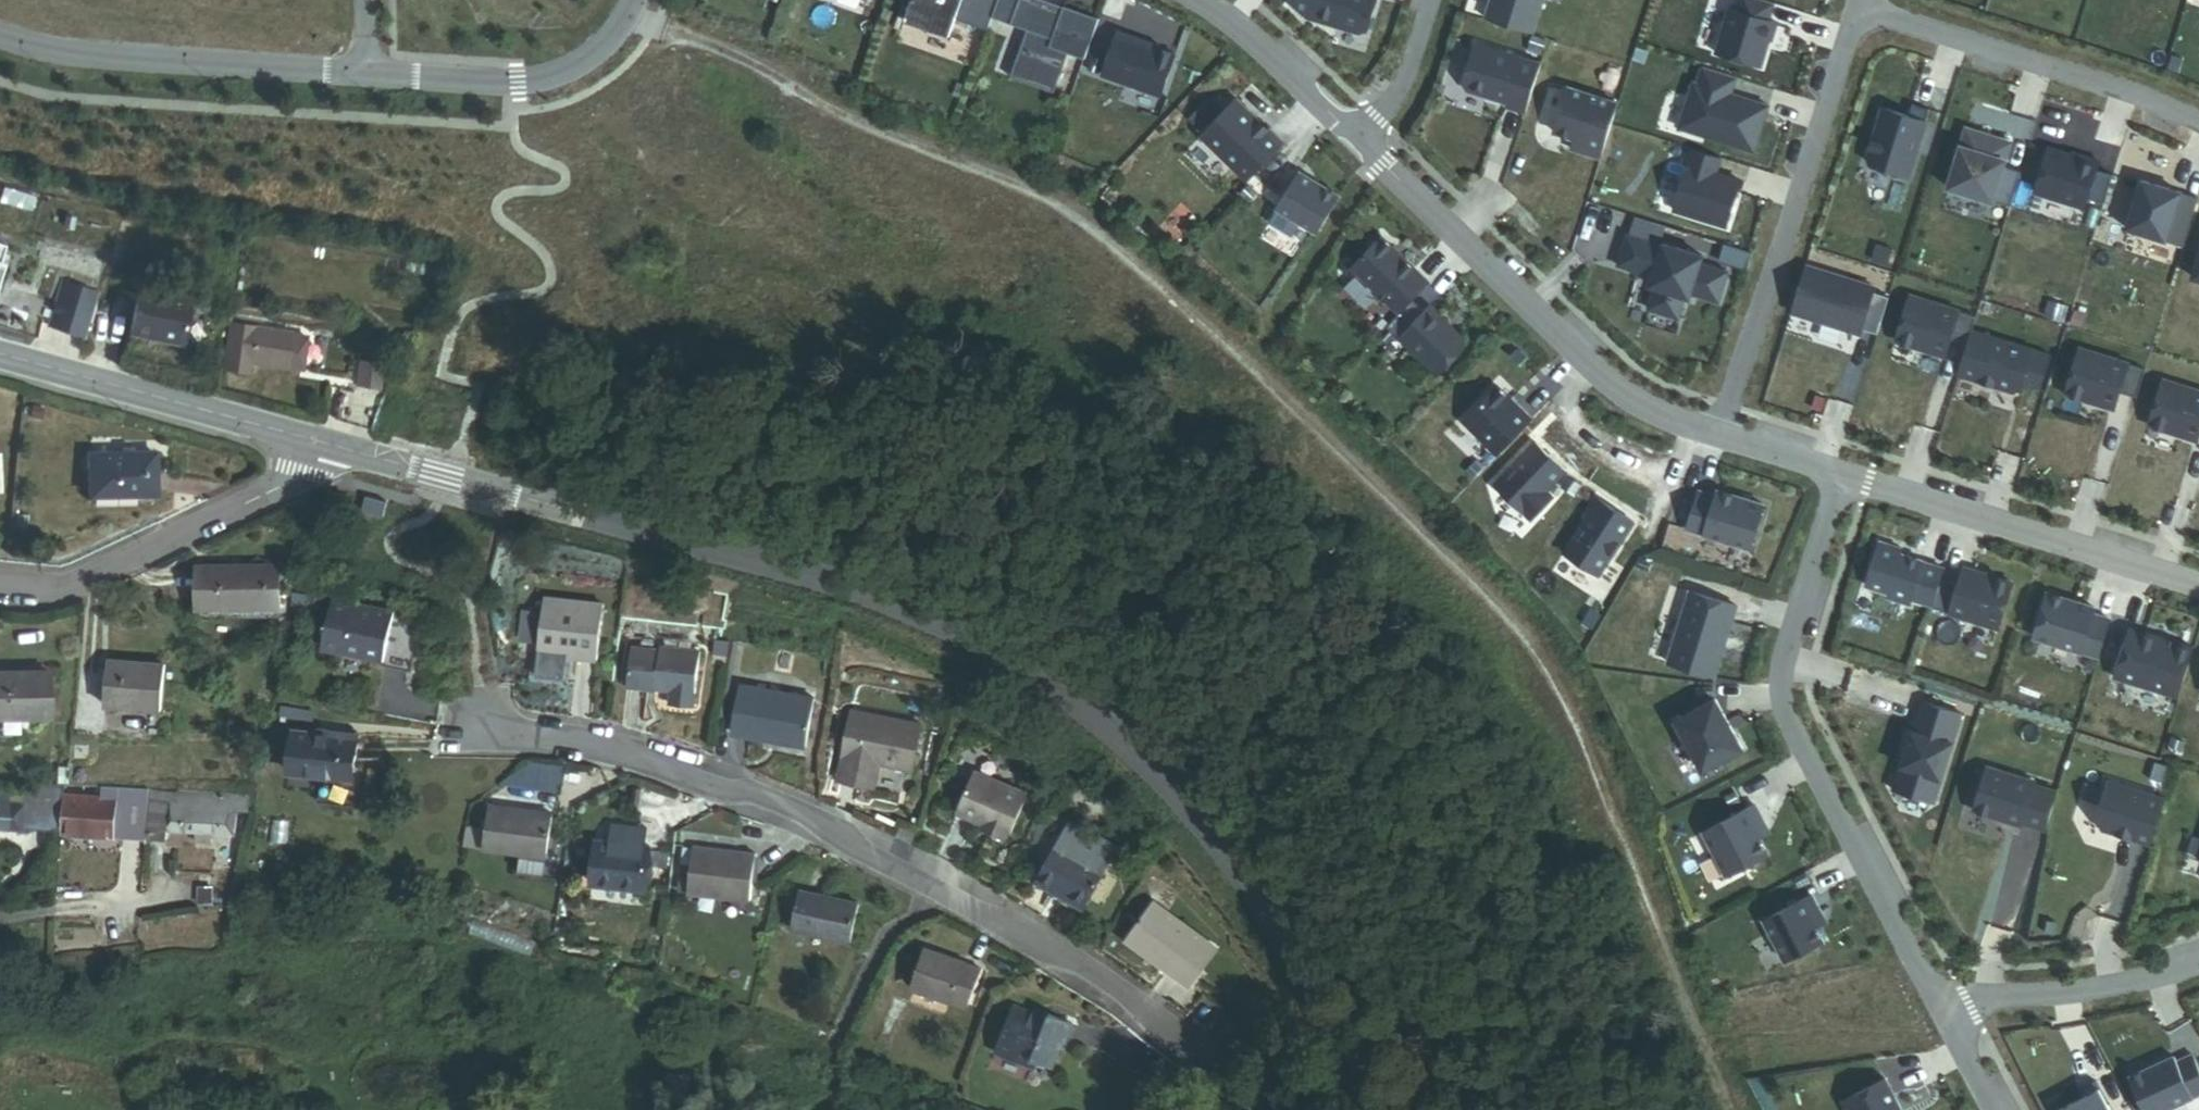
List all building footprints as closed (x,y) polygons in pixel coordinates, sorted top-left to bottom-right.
[(904,22),(949,38),(955,21),(987,32),(992,19),(998,0),(912,0),(904,22)] [(992,19),(1010,26),(1019,0),(998,0),(992,19)] [(1069,53),(1085,58),(1099,20),(1063,9),(1061,13),(1025,0),(1019,0),(1010,26),(1027,32),(1032,33),(1019,69),(1054,82),(1050,93),(1054,95),(1069,53)] [(1061,13),(1063,9),(1038,0),(1025,0),(1061,13)] [(1307,18),(1361,35),(1368,31),(1378,0),(1289,0),(1307,18)] [(1532,35),(1543,0),(1492,0),(1486,21),(1532,35)] [(1757,0),(1741,0),(1737,12),(1729,10),(1716,55),(1762,69),(1769,42),(1772,43),(1777,25),(1769,22),(1773,5),(1757,0)] [(1027,32),(1011,79),(1050,93),(1054,82),(1019,69),(1032,33),(1027,32)] [(1117,33),(1102,76),(1161,97),(1175,57),(1158,50),(1147,47),(1148,44),(1117,33)] [(1509,104),(1508,108),(1526,114),(1541,66),(1475,46),(1463,84),(1468,92),(1509,104)] [(1736,79),(1702,69),(1697,85),(1693,84),(1680,128),(1753,151),(1766,107),(1738,98),(1736,102),(1730,100),(1731,96),(1736,79)] [(1601,159),(1618,106),(1568,90),(1555,134),(1574,140),(1586,144),(1583,154),(1601,159)] [(1237,102),(1202,138),(1248,183),(1284,145),(1270,132),(1267,135),(1257,125),(1259,123),(1237,102)] [(1908,118),(1882,110),(1867,159),(1871,167),(1908,178),(1928,111),(1911,106),(1908,118)] [(1267,135),(1270,132),(1260,122),(1259,123),(1257,125),(1267,135)] [(2011,144),(1966,130),(1948,189),(2010,208),(2021,173),(2003,168),(2011,144)] [(1574,140),(1571,150),(1583,154),(1586,144),(1574,140)] [(1725,228),(1739,183),(1715,175),(1720,160),(1693,151),(1674,212),(1725,228)] [(2077,160),(2048,152),(2034,196),(2084,210),(2086,200),(2104,205),(2113,177),(2096,172),(2099,163),(2078,157),(2077,160)] [(1340,198),(1300,174),(1278,209),(1318,234),(1340,198)] [(2198,200),(2142,182),(2127,230),(2183,248),(2198,200)] [(1659,248),(1665,229),(1633,220),(1628,238),(1659,248)] [(1405,261),(1403,261),(1395,254),(1396,253),(1381,238),(1352,269),(1400,315),(1412,302),(1429,284),(1405,261)] [(1662,246),(1661,249),(1659,248),(1628,238),(1626,238),(1617,268),(1652,278),(1649,288),(1654,290),(1648,311),(1677,320),(1684,299),(1689,301),(1690,295),(1693,287),(1699,289),(1697,297),(1718,304),(1727,274),(1699,266),(1702,258),(1662,246)] [(1723,246),(1718,261),(1747,270),(1752,255),(1723,246)] [(1405,261),(1396,253),(1395,254),(1403,261),(1405,261)] [(1874,290),(1805,269),(1791,315),(1860,336),(1861,331),(1877,336),(1889,299),(1873,294),(1874,290)] [(58,281),(45,323),(84,335),(96,293),(58,281)] [(1693,287),(1690,295),(1697,297),(1699,289),(1693,287)] [(131,334),(184,346),(192,309),(139,297),(131,334)] [(1439,377),(1465,349),(1465,341),(1456,332),(1454,334),(1446,327),(1448,325),(1430,308),(1424,313),(1412,302),(1400,315),(1387,327),(1439,377)] [(1912,348),(1945,358),(1950,342),(1967,347),(1971,332),(1976,318),(1926,302),(1912,348)] [(249,364),(286,369),(288,355),(291,336),(292,331),(227,322),(221,369),(248,373),(249,364)] [(1446,327),(1454,334),(1456,332),(1448,325),(1446,327)] [(1993,384),(1992,387),(2014,394),(2022,390),(2034,351),(1971,332),(1967,347),(1958,376),(1981,383),(1982,380),(1993,384)] [(288,355),(300,357),(303,338),(291,336),(288,355)] [(2145,370),(2096,355),(2081,401),(2114,411),(2119,394),(2136,399),(2145,370)] [(354,384),(379,388),(383,362),(359,358),(354,384)] [(2165,432),(2197,442),(2198,437),(2198,393),(2179,386),(2165,432)] [(333,420),(371,430),(384,396),(338,387),(333,420)] [(1460,426),(1495,460),(1532,422),(1498,388),(1460,426)] [(1535,444),(1491,490),(1528,525),(1553,499),(1547,493),(1566,474),(1535,444)] [(87,496),(156,496),(156,455),(87,455),(87,496)] [(1716,500),(1699,494),(1687,532),(1750,551),(1764,508),(1718,494),(1716,500)] [(1598,501),(1564,554),(1599,577),(1634,524),(1598,501)] [(1902,550),(1879,543),(1866,586),(1889,594),(1888,598),(1911,606),(1913,601),(1933,607),(1941,580),(1944,570),(1901,555),(1902,550)] [(199,609),(281,608),(280,568),(198,569),(199,609)] [(1932,609),(1999,630),(2013,584),(1963,569),(1958,586),(1941,580),(1933,607),(1932,609)] [(1713,676),(1736,609),(1690,594),(1667,662),(1713,676)] [(2048,595),(2034,639),(2099,659),(2110,622),(2093,616),(2095,610),(2048,595)] [(321,649),(383,663),(382,668),(411,675),(423,622),(332,601),(321,649)] [(537,654),(597,661),(603,607),(544,601),(537,654)] [(2193,650),(2129,630),(2114,679),(2178,698),(2193,650)] [(670,706),(694,708),(700,653),(660,648),(660,653),(631,650),(627,689),(649,692),(650,689),(672,691),(670,706)] [(104,708),(161,712),(164,666),(108,662),(104,708)] [(50,718),(49,674),(0,674),(0,719),(50,718)] [(777,743),(806,748),(814,700),(739,688),(731,735),(765,741),(766,738),(777,740),(777,743)] [(1743,750),(1714,699),(1674,720),(1703,771),(1743,750)] [(879,766),(911,773),(923,719),(853,704),(838,774),(875,781),(879,766)] [(1934,804),(1961,716),(1923,704),(1918,721),(1915,721),(1893,792),(1934,804)] [(288,774),(353,781),(358,738),(328,734),(328,737),(293,733),(288,774)] [(2021,827),(2035,784),(1987,769),(1973,812),(1992,818),(1993,816),(2005,819),(2004,822),(2021,827)] [(1007,835),(1010,836),(1027,797),(974,774),(956,814),(983,825),(991,829),(988,834),(1004,841),(1007,835)] [(2096,819),(2102,831),(2151,846),(2165,801),(2107,783),(2096,819)] [(62,836),(146,841),(150,786),(96,788),(96,801),(65,799),(62,836)] [(235,814),(249,814),(250,793),(150,786),(146,841),(167,842),(168,833),(196,835),(209,836),(234,838),(235,814)] [(60,834),(62,795),(0,792),(0,831),(60,834)] [(1755,806),(1705,832),(1727,876),(1768,855),(1754,828),(1764,823),(1755,806)] [(522,850),(548,853),(553,816),(489,807),(483,849),(522,855),(522,850)] [(1038,824),(1018,871),(1024,873),(1044,826),(1038,824)] [(1067,824),(1035,886),(1068,902),(1072,895),(1089,904),(1117,850),(1067,824)] [(981,831),(988,834),(991,829),(983,825),(981,831)] [(611,844),(644,847),(646,830),(613,826),(611,844)] [(195,845),(209,845),(209,836),(196,835),(195,845)] [(644,847),(611,844),(595,842),(590,885),(645,891),(650,848),(644,847)] [(688,895),(750,902),(755,855),(693,849),(688,895)] [(519,873),(544,876),(548,853),(522,850),(522,855),(519,873)] [(791,930),(850,943),(858,906),(799,893),(791,930)] [(1823,942),(1811,919),(1820,914),(1812,897),(1765,921),(1786,962),(1823,942)] [(1189,988),(1216,952),(1151,904),(1124,941),(1189,988)] [(949,1002),(954,1004),(966,965),(922,951),(910,990),(913,991),(949,1002)] [(908,1005),(944,1017),(949,1002),(913,991),(908,1005)] [(1063,1043),(1066,1044),(1073,1027),(1043,1014),(1042,1019),(1013,1007),(994,1054),(1029,1068),(1032,1062),(1052,1070),(1063,1043)] [(2144,1109),(2167,1109),(2198,1095),(2198,1070),(2193,1056),(2177,1063),(2174,1058),(2129,1078),(2144,1109)] [(1884,1079),(1845,1100),(1850,1109),(1901,1109),(1884,1079)] [(2059,1109),(2110,1109),(2095,1081),(2078,1090),(2083,1097),(2059,1109)]
